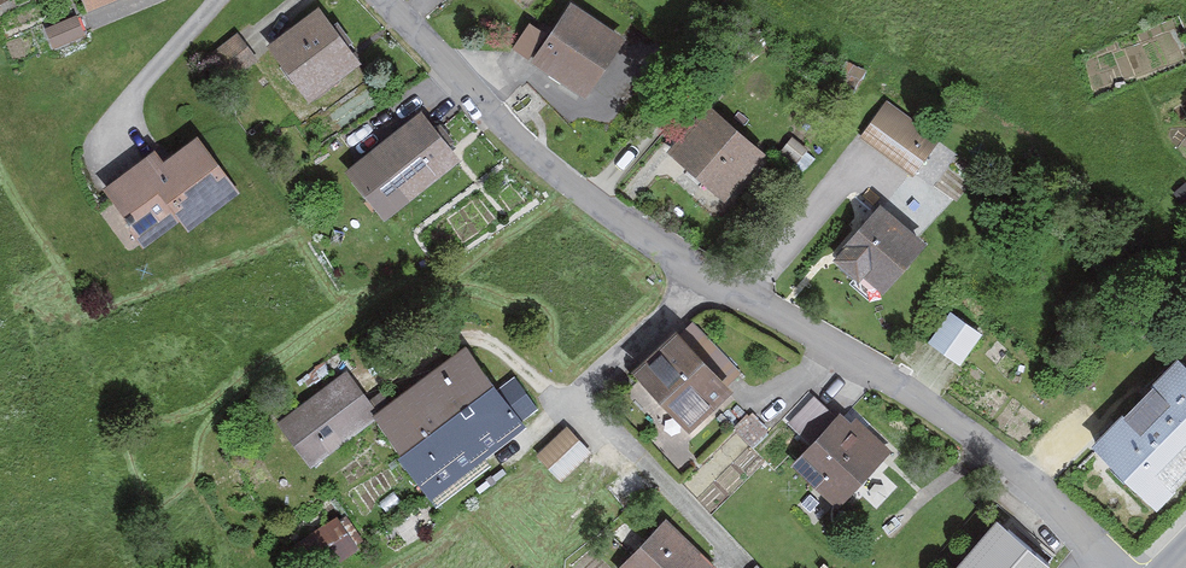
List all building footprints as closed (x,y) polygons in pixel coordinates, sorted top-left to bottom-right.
[(76,11),(104,0),(71,0),(76,11)] [(615,52),(543,9),(514,58),(586,101),(615,52)] [(312,10),(254,55),(299,112),(357,67),(312,10)] [(764,167),(693,107),(656,151),(727,211),(764,167)] [(909,179),(928,154),(875,113),(856,138),(909,179)] [(458,170),(416,117),(335,181),(376,234),(458,170)] [(233,197),(190,137),(154,162),(147,152),(90,192),(132,252),(173,222),(181,234),(233,197)] [(875,204),(828,262),(878,303),(926,245),(875,204)] [(922,348),(956,371),(979,337),(945,314),(922,348)] [(733,398),(677,338),(621,390),(677,450),(733,398)] [(517,435),(457,351),(366,417),(426,500),(517,435)] [(1163,359),(1077,453),(1148,522),(1185,484),(1185,380),(1163,359)] [(366,417),(337,372),(265,418),(294,463),(366,417)] [(893,444),(835,398),(776,472),(833,518),(893,444)] [(537,453),(563,477),(592,445),(566,422),(537,453)] [(667,518),(620,567),(621,567),(721,567),(667,518)] [(1055,565),(1005,524),(969,567),(1052,567),(1055,565)]
